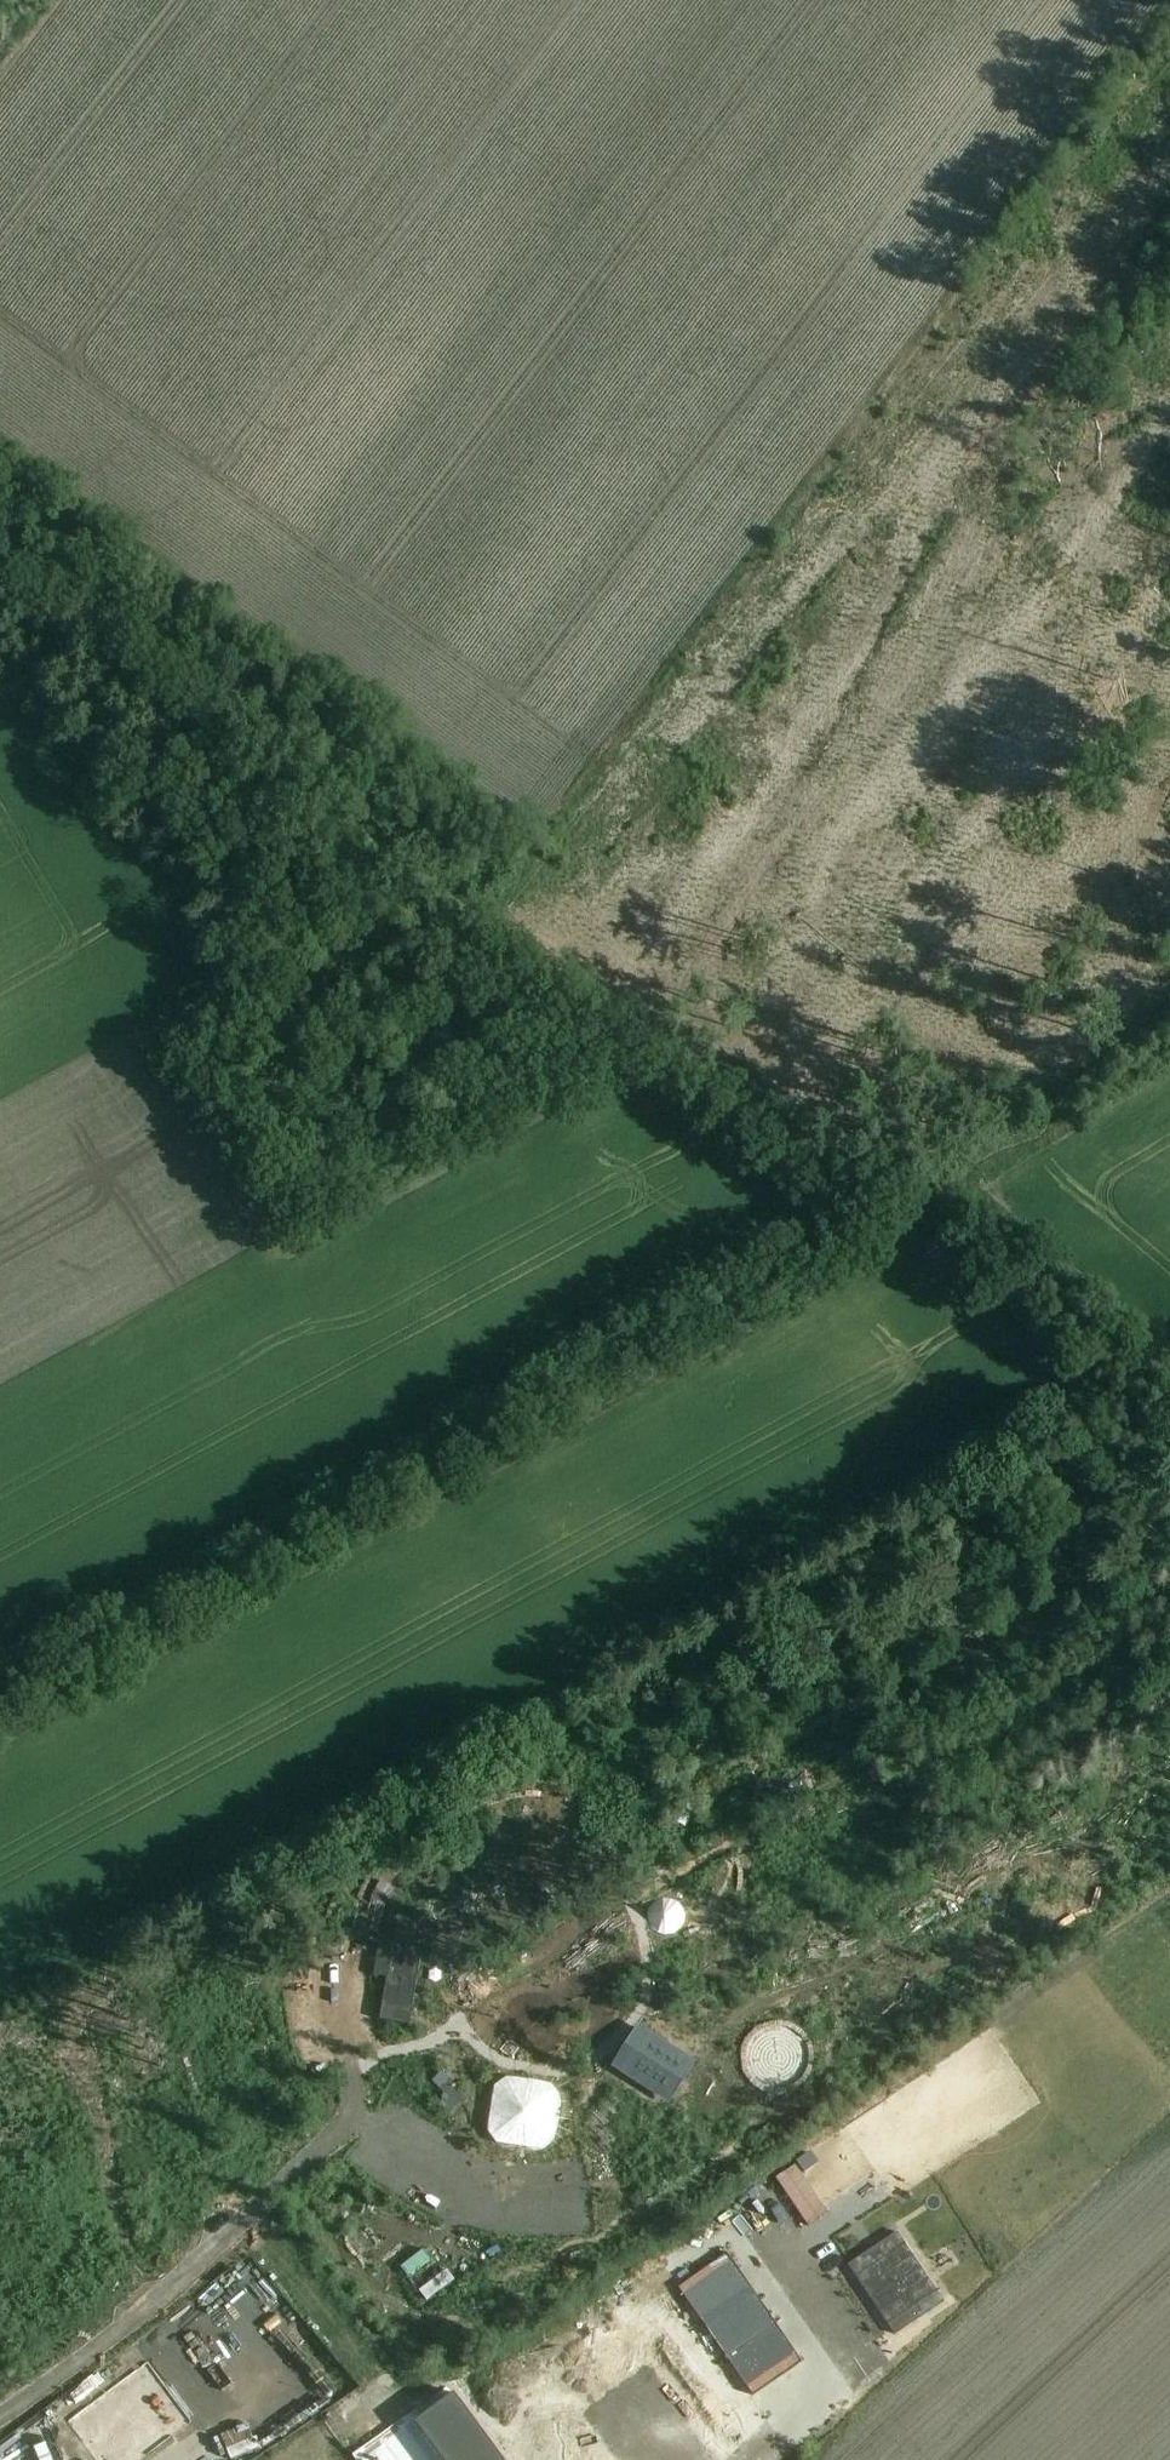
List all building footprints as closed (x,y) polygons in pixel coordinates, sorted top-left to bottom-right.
[(392,1944),(380,2018),(410,2023),(421,1949),(392,1944)] [(897,2232),(849,2264),(896,2334),(944,2301),(897,2232)] [(728,2253),(680,2287),(754,2395),(803,2361),(728,2253)] [(417,2424),(444,2459),(505,2459),(457,2394),(417,2424)]
